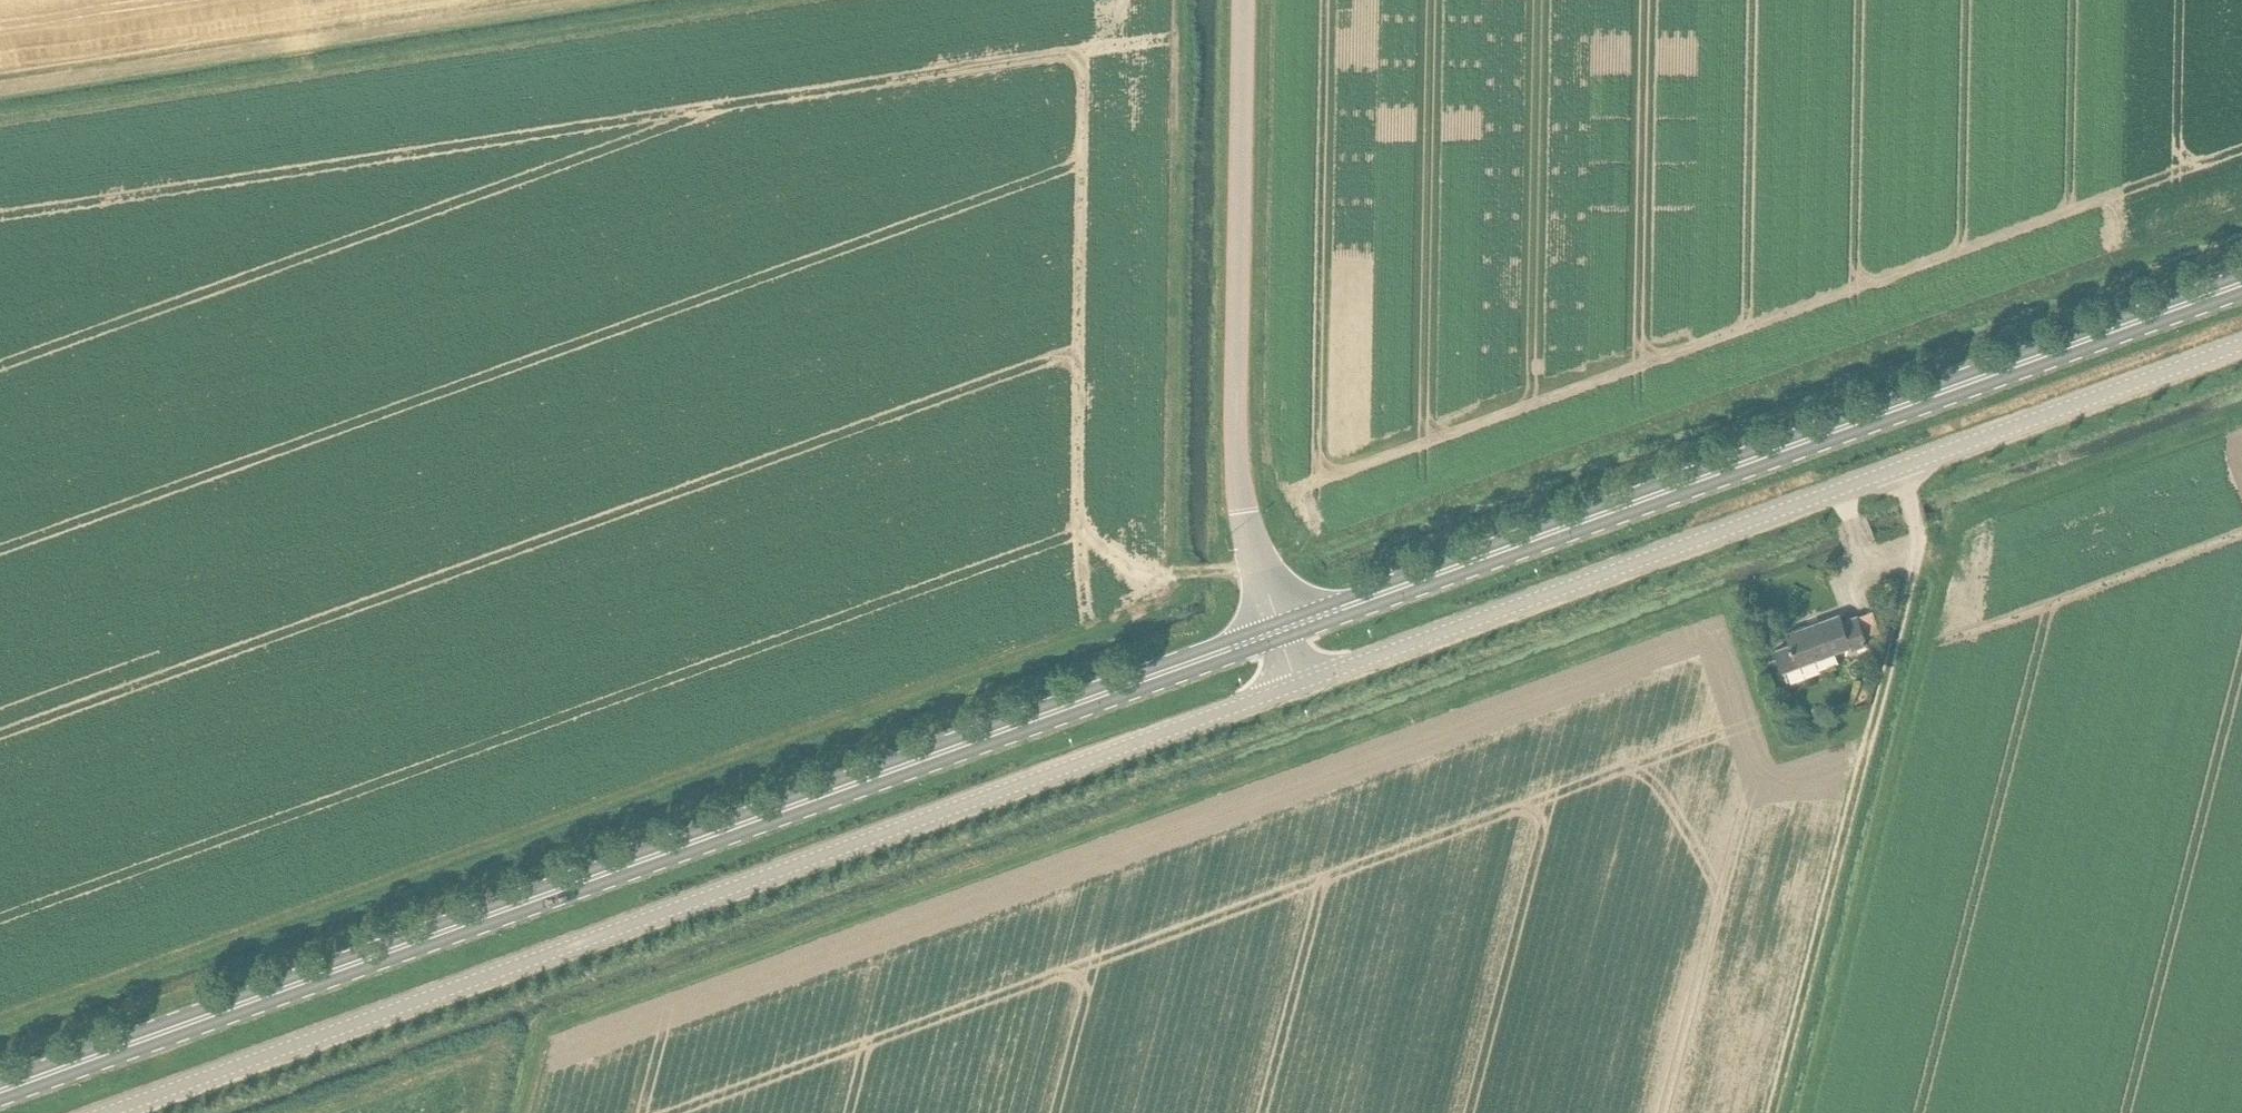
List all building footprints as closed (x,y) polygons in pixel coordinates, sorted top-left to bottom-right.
[(1787,632),(1791,643),(1775,649),(1783,670),(1850,646),(1851,649),(1868,643),(1858,614),(1842,620),(1840,613),(1787,632)]
